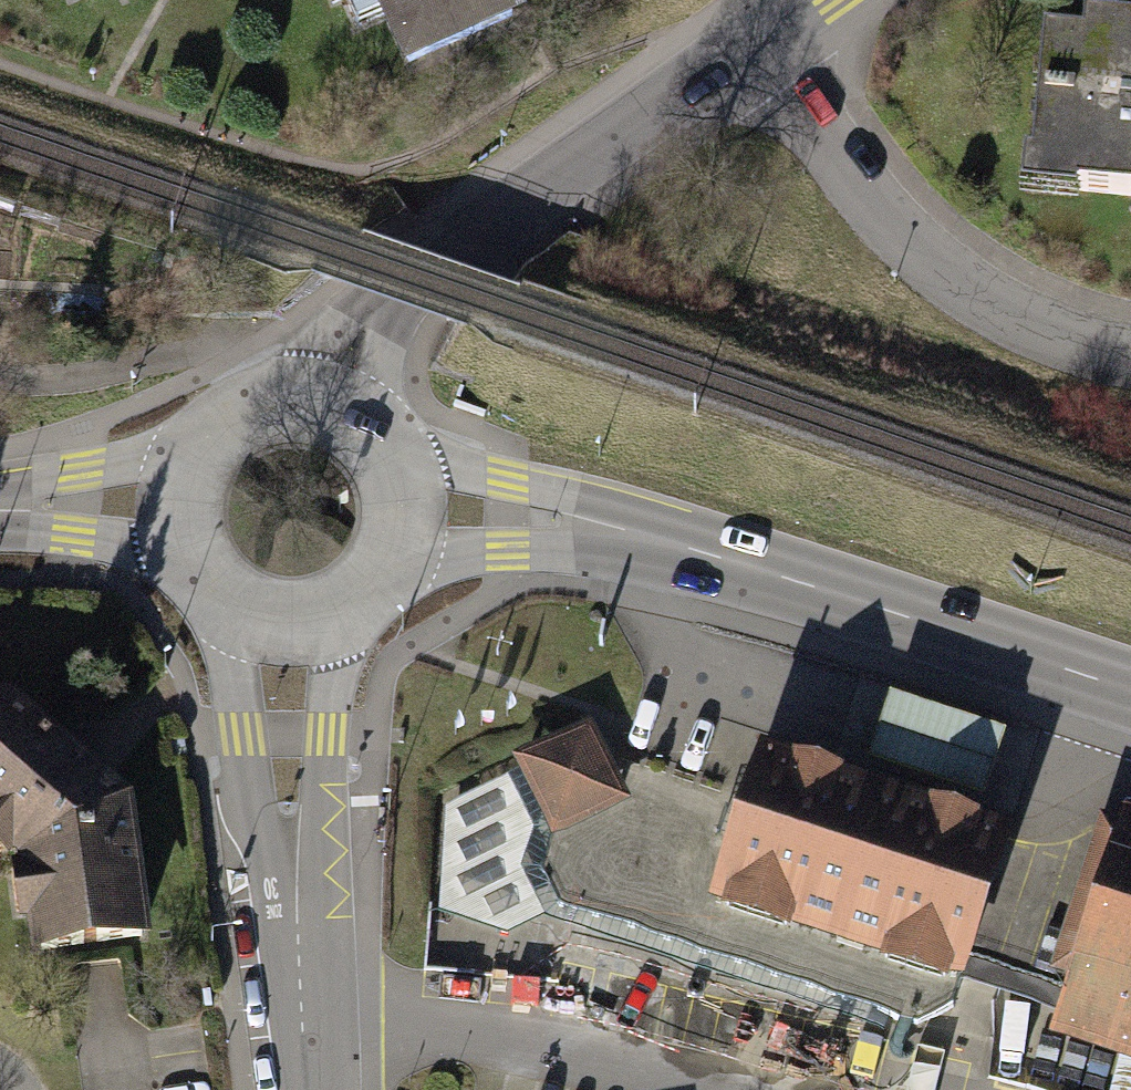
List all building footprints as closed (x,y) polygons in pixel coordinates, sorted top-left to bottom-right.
[(408,61),(512,16),(505,0),(382,0),(408,61)] [(1020,30),(1011,198),(1130,205),(1130,37),(1020,30)] [(892,701),(872,764),(983,799),(1003,736),(892,701)] [(23,859),(37,953),(145,937),(125,805),(9,705),(0,704),(0,840),(23,859)] [(593,742),(510,781),(547,857),(629,817),(603,761),(593,742)] [(547,857),(510,781),(437,816),(432,924),(521,957),(573,933),(859,1014),(937,1036),(953,988),(709,914),(742,807),(603,761),(629,817),(547,857)] [(997,842),(753,769),(742,807),(709,914),(953,988),(997,842)] [(1043,998),(1130,1027),(1130,808),(1107,800),(1043,998)] [(521,957),(432,924),(428,983),(567,996),(571,967),(855,1040),(859,1014),(573,933),(521,957)]
